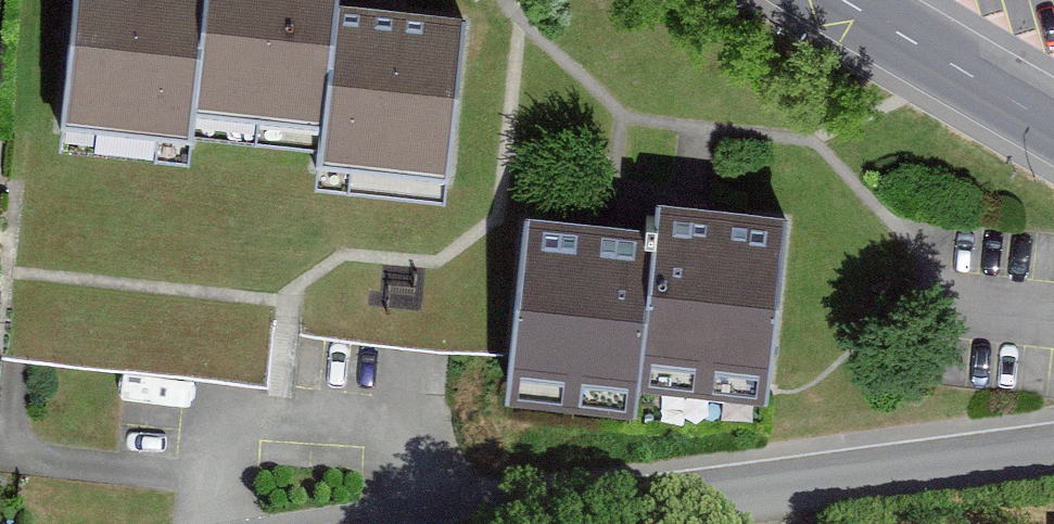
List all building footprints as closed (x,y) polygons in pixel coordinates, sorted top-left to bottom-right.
[(61,124),(179,142),(184,109),(201,0),(80,0),(61,124)] [(184,109),(320,130),(340,0),(201,0),(184,109)] [(380,0),(340,0),(320,130),(318,174),(467,192),(489,13),(380,0)] [(663,194),(660,218),(641,383),(777,398),(798,210),(663,194)] [(660,218),(526,201),(502,398),(635,415),(641,383),(660,218)]
